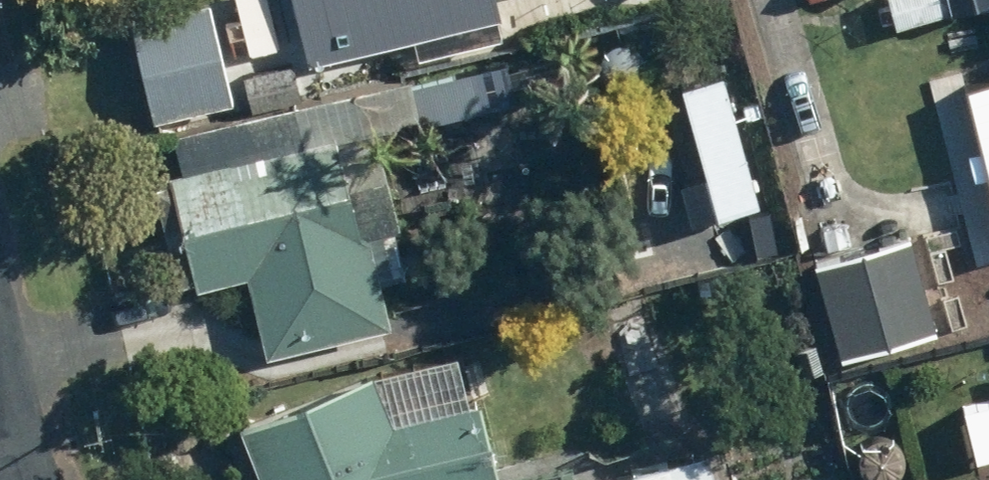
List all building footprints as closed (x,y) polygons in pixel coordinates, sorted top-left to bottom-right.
[(449,0),(297,0),(306,36),(449,0)] [(212,1),(136,19),(159,118),(234,100),(230,84),(241,82),(234,56),(225,58),(212,1)] [(296,47),(245,57),(252,92),(303,81),(296,47)] [(252,274),(272,353),(393,323),(371,232),(402,226),(380,133),(473,110),(494,191),(532,181),(529,166),(518,169),(515,155),(531,151),(510,64),(413,88),(411,78),(177,135),(187,174),(175,176),(181,205),(164,209),(182,283),(200,279),(202,287),(252,274)] [(682,156),(699,223),(745,211),(727,145),(682,156)] [(850,222),(838,216),(825,218),(819,230),(822,243),(834,250),(847,245),(853,235),(850,222)] [(939,330),(913,238),(823,263),(850,356),(939,330)] [(953,307),(957,331),(975,328),(971,304),(953,307)] [(246,425),(266,476),(256,479),(502,479),(484,403),(397,422),(377,373),(246,425)] [(636,472),(637,479),(676,479),(673,464),(636,472)]
